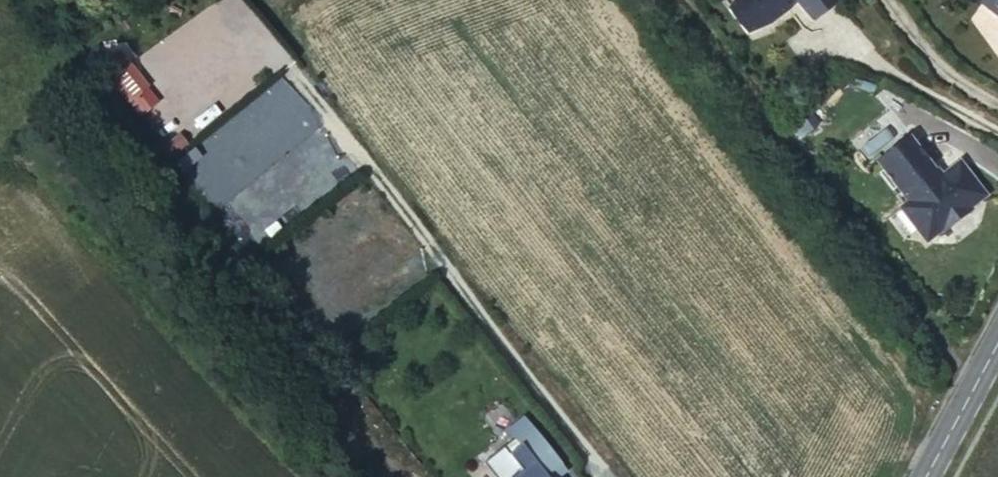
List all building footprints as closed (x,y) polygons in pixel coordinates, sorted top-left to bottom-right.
[(721,5),(738,28),(758,14),(761,18),(780,4),(777,0),(728,0),(721,5)] [(802,16),(824,0),(790,0),(802,16)] [(972,5),(997,21),(997,23),(997,0),(975,0),(972,5)] [(931,175),(906,144),(874,169),(900,200),(902,198),(908,206),(898,214),(926,247),(943,232),(944,235),(968,216),(966,213),(984,199),(957,166),(933,186),(926,178),(931,175)] [(530,476),(584,476),(563,450),(530,476)]
